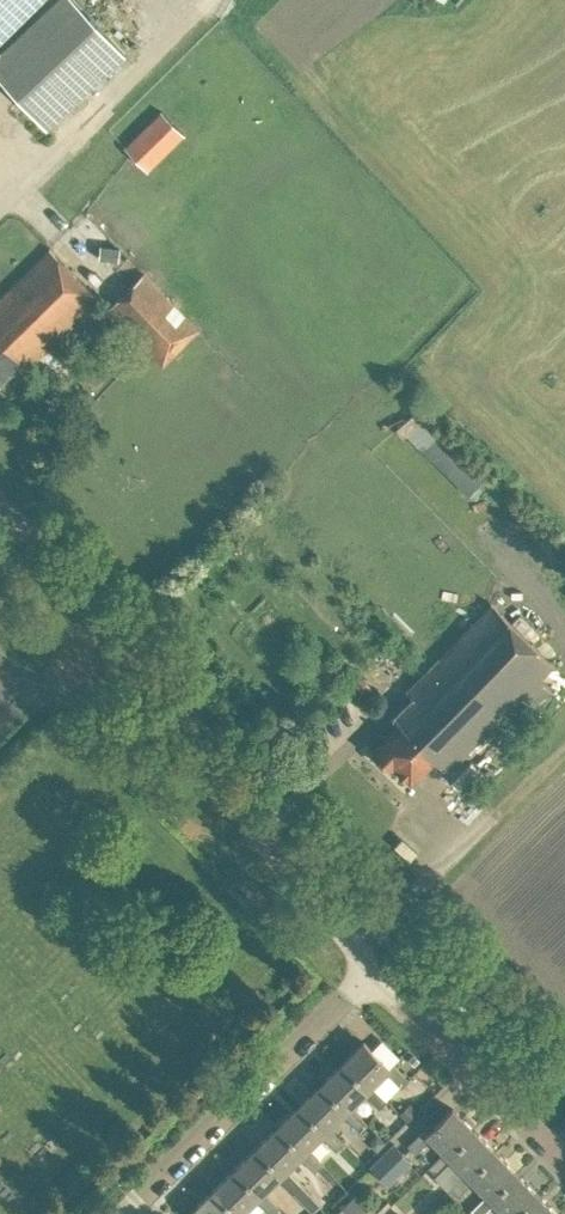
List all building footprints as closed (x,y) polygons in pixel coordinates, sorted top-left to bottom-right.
[(46,128),(125,54),(88,15),(74,0),(56,0),(0,53),(0,79),(10,89),(46,128)] [(40,0),(0,0),(0,39),(40,0)] [(145,172),(180,137),(156,112),(120,147),(145,172)] [(1,386),(20,367),(24,372),(62,335),(98,299),(48,249),(0,297),(0,386),(1,386)] [(105,309),(130,335),(161,366),(199,330),(142,272),(105,309)] [(541,677),(554,664),(491,603),(405,690),(411,696),(392,717),(398,723),(374,749),(377,753),(376,759),(381,765),(387,763),(391,766),(393,765),(410,782),(433,759),(447,773),(523,695),(533,705),(551,687),(541,677)] [(418,671),(428,661),(419,653),(409,663),(418,671)] [(399,1086),(408,1078),(392,1062),(388,1066),(362,1040),(340,1062),(367,1088),(371,1084),(384,1071),(399,1086)] [(386,1099),(371,1084),(367,1088),(340,1062),(319,1083),(345,1109),(349,1105),(363,1092),(378,1107),(386,1099)] [(365,1120),(349,1105),(345,1109),(319,1083),(298,1104),(323,1131),(327,1127),(341,1113),(356,1129),(365,1120)] [(407,1121),(417,1111),(409,1103),(399,1112),(407,1121)] [(342,1142),(327,1127),(323,1131),(298,1104),(276,1125),(302,1152),(306,1148),(319,1135),(335,1150),(342,1142)] [(446,1154),(473,1128),(451,1106),(425,1132),(422,1128),(406,1144),(413,1152),(429,1137),(442,1150),(446,1154)] [(321,1163),(306,1148),(302,1152),(276,1125),(255,1147),(280,1173),(284,1169),(297,1156),(313,1172),(321,1163)] [(467,1176),(494,1150),(473,1128),(446,1154),(442,1150),(427,1165),(435,1174),(450,1158),(463,1172),(467,1176)] [(376,1151),(386,1141),(376,1132),(371,1137),(371,1145),(376,1151)] [(389,1185),(412,1161),(392,1142),(369,1166),(389,1185)] [(300,1184),(284,1169),(280,1173),(255,1147),(233,1168),(258,1195),(263,1190),(276,1177),(291,1193),(300,1184)] [(489,1197),(515,1172),(494,1150),(467,1176),(463,1172),(448,1187),(456,1195),(472,1180),(485,1194),(489,1197)] [(263,1190),(258,1195),(233,1168),(212,1189),(236,1213),(239,1213),(241,1211),(254,1199),(270,1213),(278,1206),(263,1190)] [(536,1193),(515,1172),(489,1197),(485,1194),(469,1209),(474,1213),(481,1213),(493,1202),(505,1213),(515,1213),(536,1193)] [(212,1189),(190,1211),(193,1213),(236,1213),(212,1189)] [(368,1206),(354,1193),(336,1212),(338,1213),(360,1213),(368,1206)] [(536,1193),(515,1213),(556,1213),(536,1193)] [(311,1213),(319,1204),(311,1196),(303,1204),(311,1213)]
